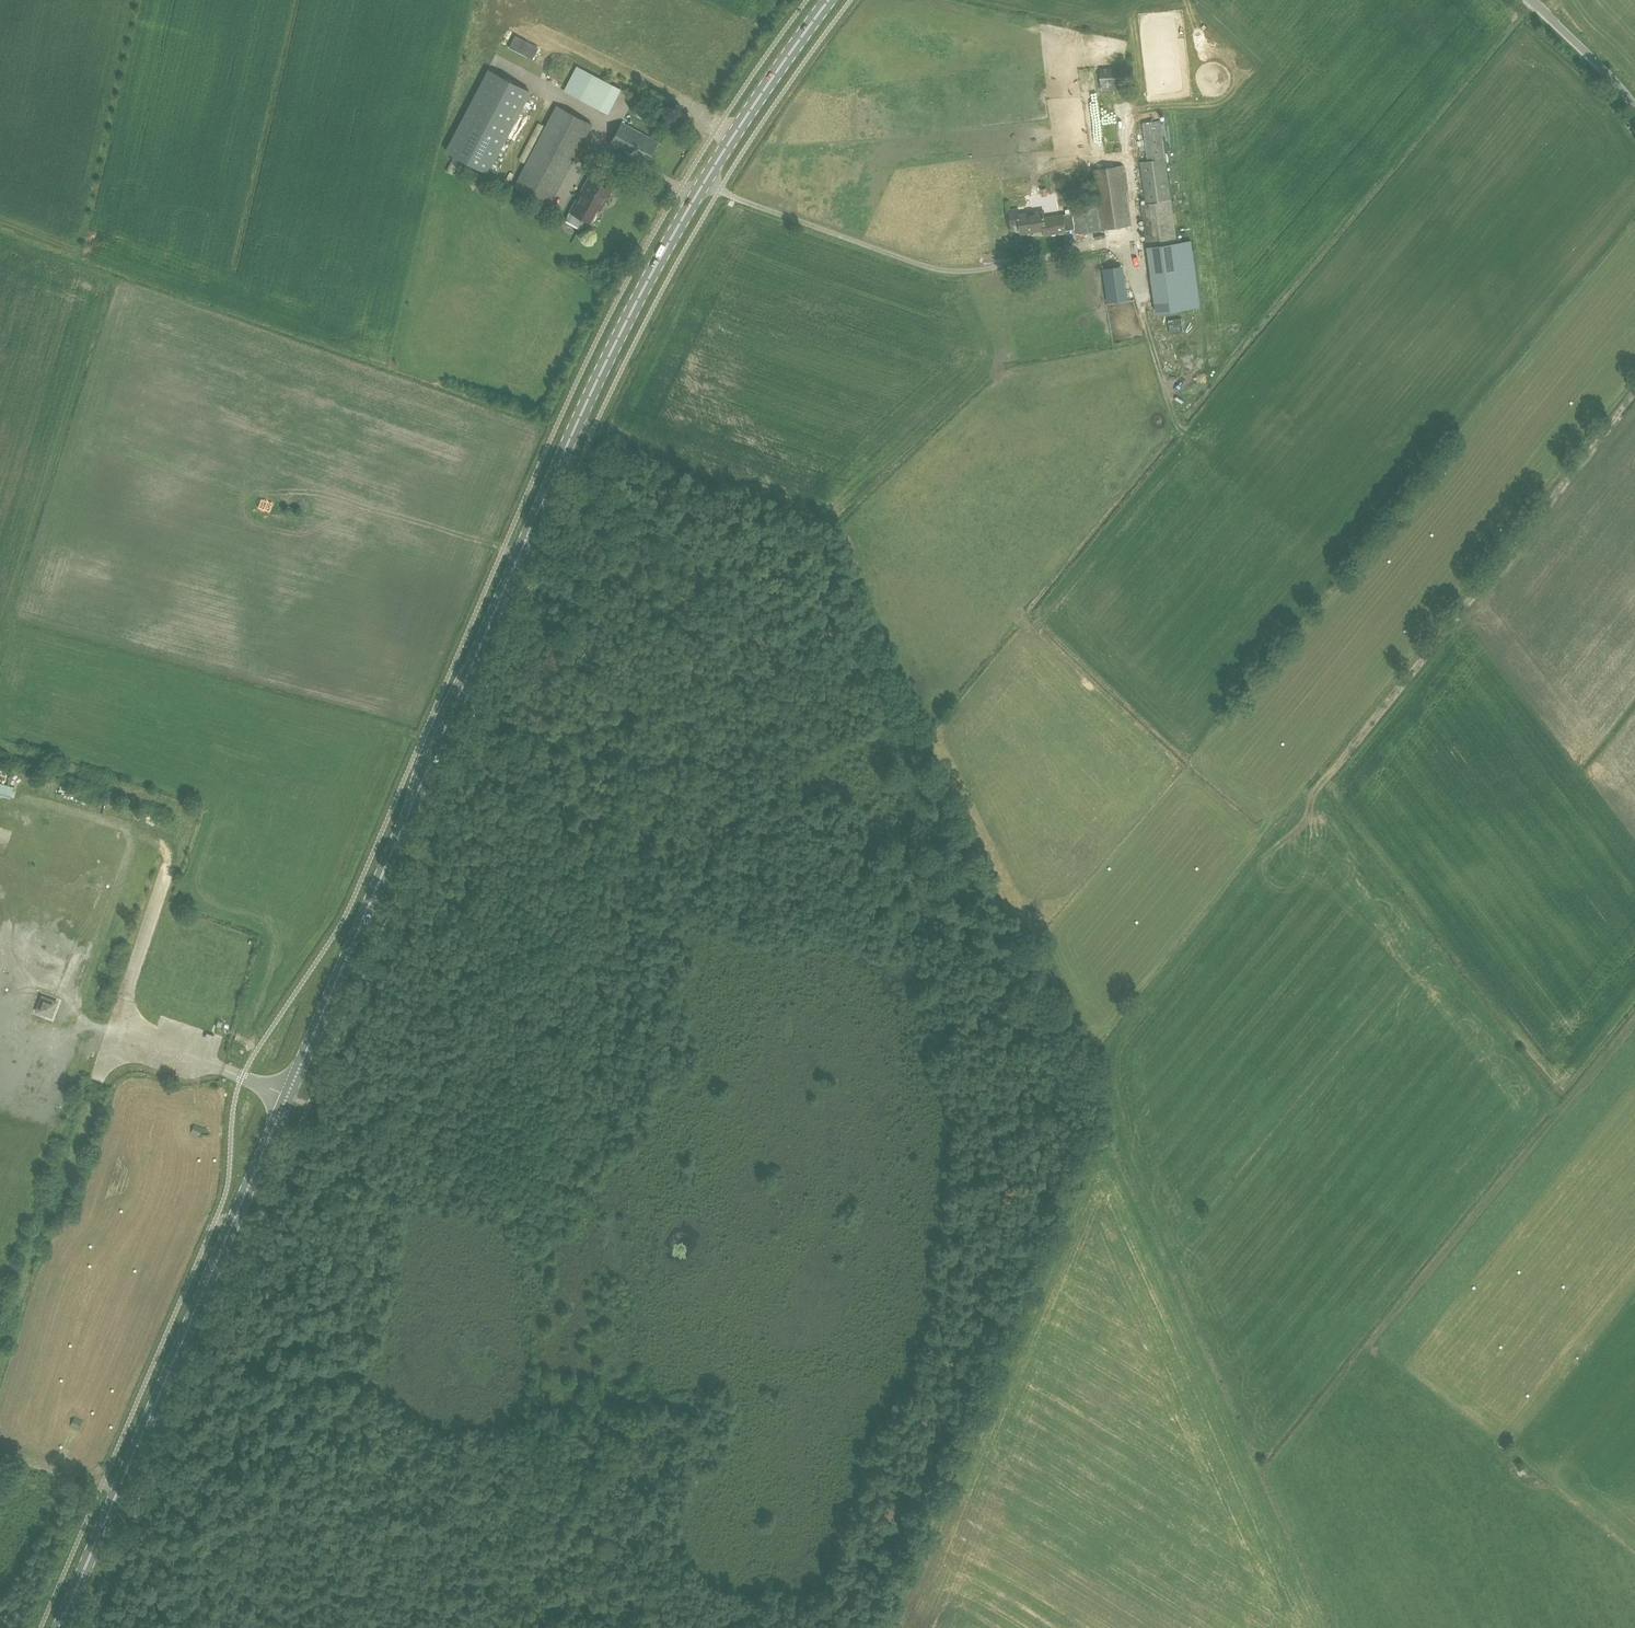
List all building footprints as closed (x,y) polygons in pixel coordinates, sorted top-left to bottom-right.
[(538,48),(514,35),(508,46),(532,59),(538,48)] [(1100,68),(1101,89),(1128,89),(1127,67),(1100,68)] [(445,149),(485,171),(527,90),(486,69),(445,149)] [(619,87),(591,73),(578,97),(606,112),(619,87)] [(514,186),(550,204),(592,123),(556,105),(514,186)] [(675,117),(683,122),(687,114),(679,110),(675,117)] [(1139,160),(1145,203),(1141,204),(1146,246),(1178,241),(1166,158),(1161,120),(1142,122),(1147,159),(1139,160)] [(609,144),(645,164),(658,142),(621,122),(609,144)] [(460,160),(455,157),(452,156),(445,170),(453,174),(459,162),(460,160)] [(1073,206),(1076,233),(1132,225),(1123,165),(1093,169),(1097,202),(1073,206)] [(589,177),(582,189),(566,219),(580,227),(584,219),(589,222),(591,219),(593,219),(596,214),(595,212),(599,203),(602,205),(611,189),(589,177)] [(538,200),(530,196),(522,210),(530,214),(538,200)] [(1020,223),(1021,233),(1045,229),(1045,234),(1065,231),(1063,214),(1045,217),(1044,211),(1019,214),(1018,209),(1009,210),(1011,224),(1020,223)] [(1177,242),(1146,246),(1156,315),(1200,309),(1190,240),(1177,242)] [(261,498),(258,508),(269,512),(273,502),(261,498)] [(0,782),(0,794),(10,797),(13,785),(0,782)] [(194,1124),(192,1133),(200,1135),(203,1127),(194,1124)] [(75,1417),(71,1425),(78,1428),(82,1421),(75,1417)]
